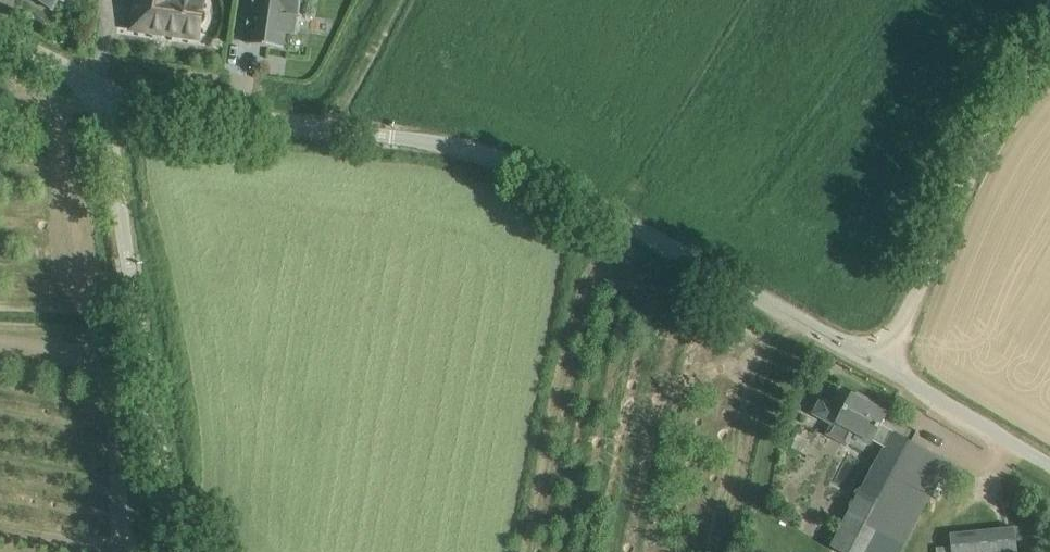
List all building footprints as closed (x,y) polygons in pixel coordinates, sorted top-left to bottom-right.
[(35,0),(53,10),(58,0),(35,0)] [(132,29),(152,32),(153,26),(167,27),(167,29),(167,30),(168,32),(169,33),(171,34),(179,35),(200,38),(202,26),(203,25),(204,24),(205,24),(206,22),(207,21),(208,19),(208,17),(208,16),(208,14),(207,12),(206,11),(204,9),(206,0),(136,0),(132,29)] [(253,8),(255,8),(250,44),(283,49),(285,34),(295,35),(298,15),(300,15),(302,0),(254,0),(253,8)] [(887,414),(873,406),(875,403),(857,393),(855,397),(853,395),(853,396),(840,389),(831,404),(822,399),(814,414),(836,426),(838,423),(858,433),(855,437),(869,445),(872,440),(886,448),(832,548),(840,551),(900,551),(938,481),(955,490),(965,470),(881,425),(887,414)] [(1016,528),(950,535),(951,547),(938,548),(938,551),(1018,551),(1016,528)]
